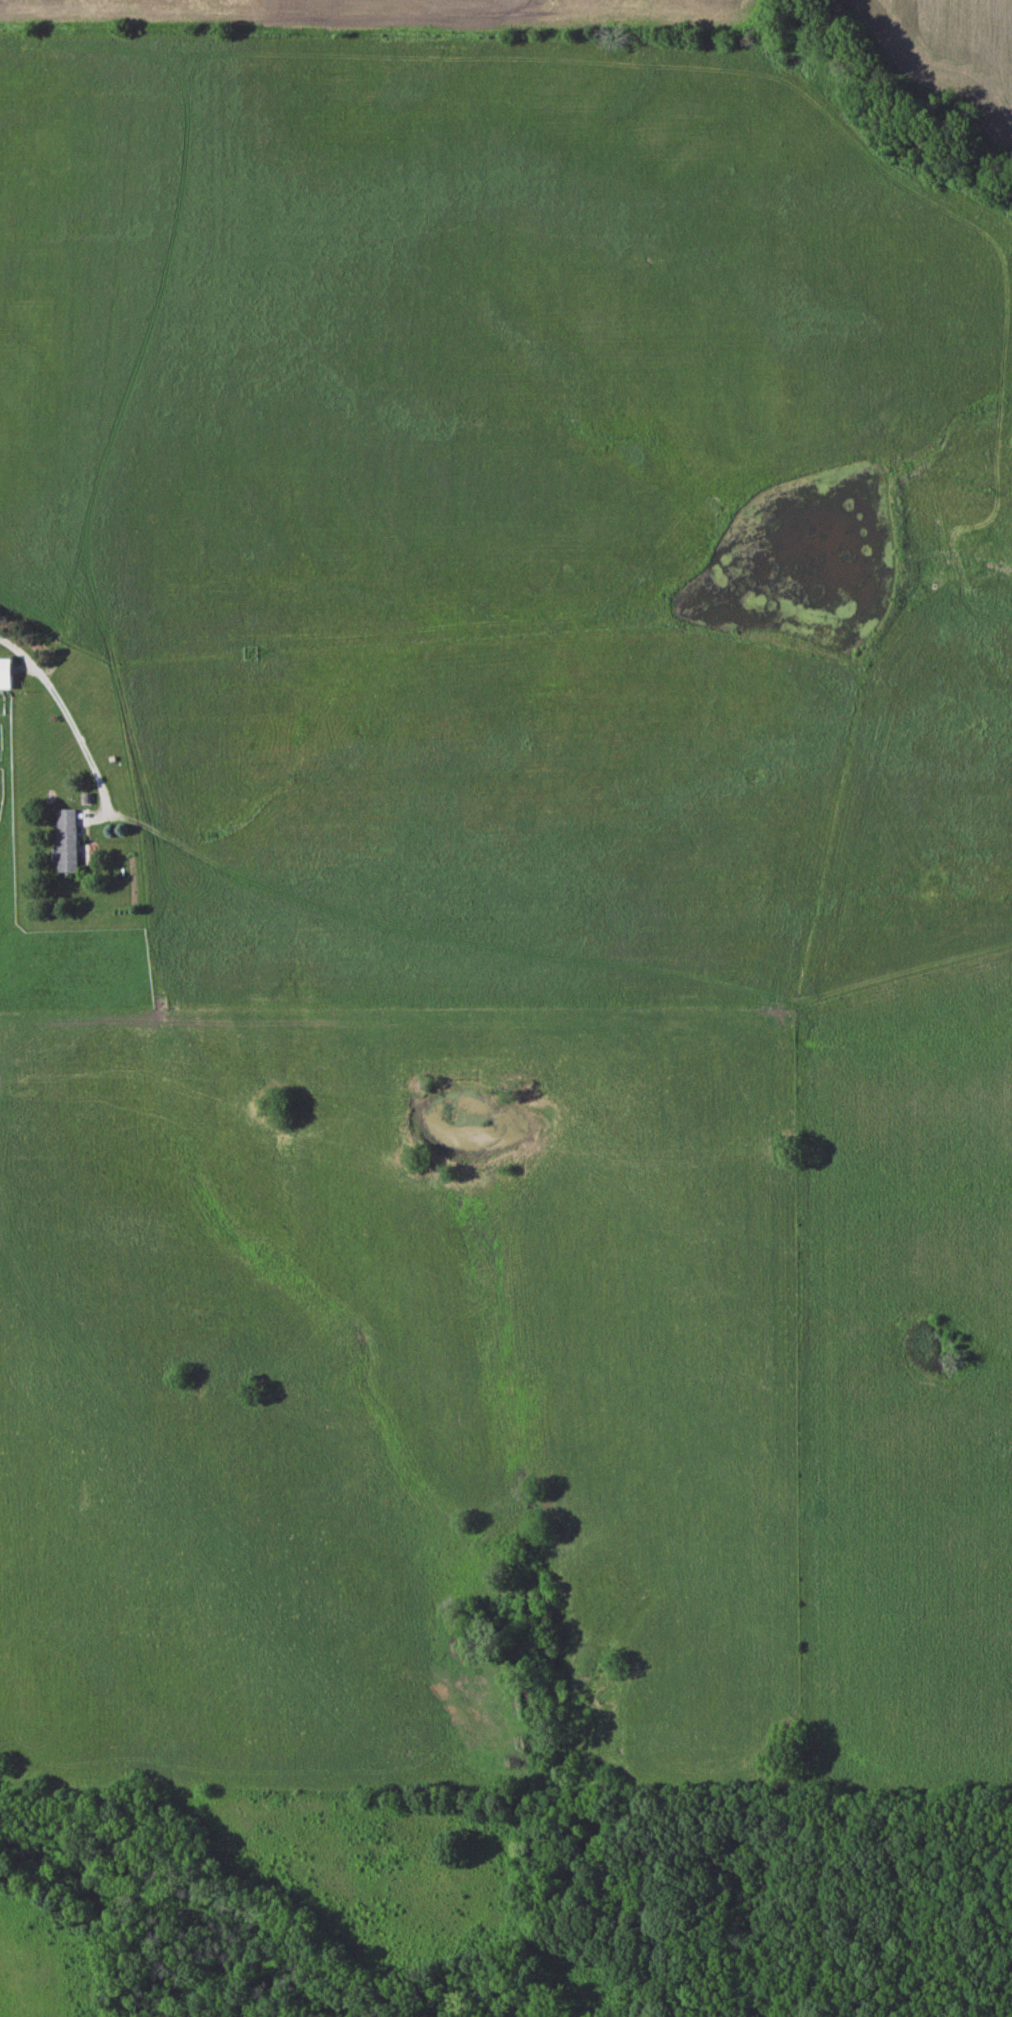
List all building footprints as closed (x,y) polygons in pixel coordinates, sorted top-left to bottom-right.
[(11,689),(11,658),(0,658),(0,689),(11,689)] [(56,873),(75,873),(75,810),(56,810),(56,873)]
